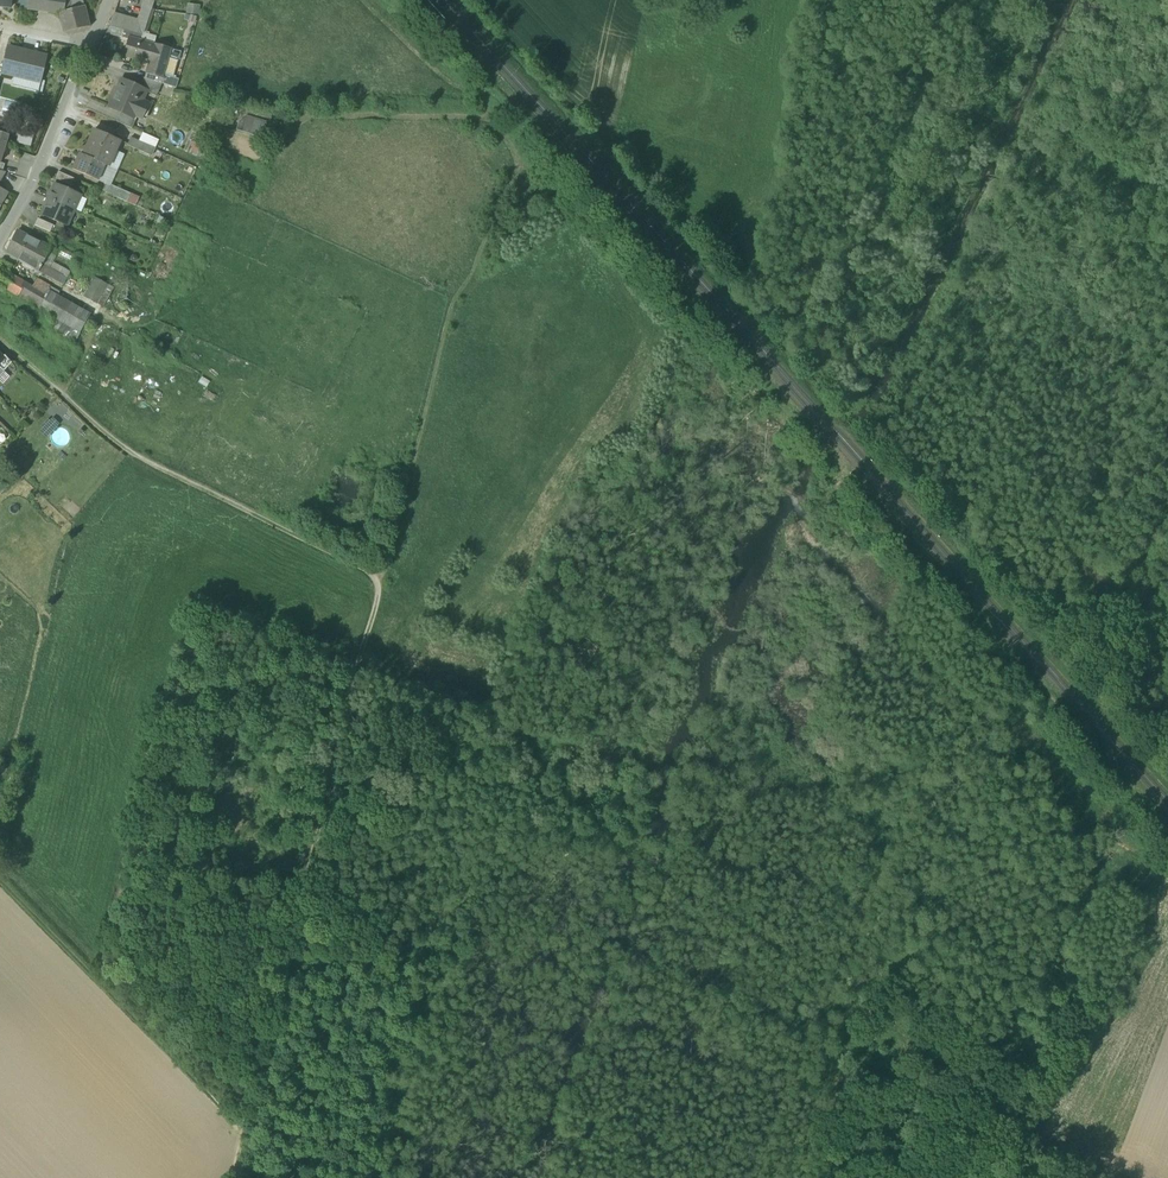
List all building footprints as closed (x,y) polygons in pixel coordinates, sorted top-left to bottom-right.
[(28,0),(19,0),(18,7),(27,8),(28,0)] [(60,13),(59,12),(64,11),(66,0),(28,0),(27,8),(60,13)] [(64,11),(84,6),(82,0),(66,0),(64,11)] [(187,3),(185,12),(198,14),(200,5),(187,3)] [(151,9),(153,5),(149,4),(149,6),(143,4),(143,6),(138,21),(146,24),(151,9)] [(60,13),(64,32),(89,26),(84,6),(64,11),(59,12),(60,13)] [(124,29),(134,32),(138,21),(114,13),(110,25),(124,29)] [(146,24),(138,21),(134,32),(142,35),(143,35),(144,32),(146,24)] [(124,29),(110,25),(107,34),(122,37),(124,29)] [(141,40),(142,35),(134,32),(124,29),(122,37),(129,39),(140,42),(141,40)] [(157,36),(144,32),(143,35),(142,35),(141,40),(154,45),(157,36)] [(151,54),(150,59),(146,72),(162,77),(166,63),(167,58),(170,50),(154,45),(141,40),(140,42),(129,39),(124,56),(145,62),(147,53),(151,54)] [(2,73),(41,82),(47,57),(8,47),(2,73)] [(167,58),(175,60),(177,52),(170,50),(167,58)] [(145,78),(161,83),(162,77),(146,72),(145,78)] [(163,84),(176,88),(179,77),(166,73),(163,84)] [(146,91),(156,96),(162,83),(161,83),(145,78),(143,77),(139,87),(146,90),(146,91)] [(123,109),(135,115),(141,101),(138,99),(142,90),(146,91),(146,90),(139,87),(122,79),(109,107),(121,112),(122,112),(123,109)] [(135,115),(141,117),(148,104),(141,101),(135,115)] [(152,106),(148,104),(141,117),(145,119),(152,106)] [(117,122),(132,128),(136,118),(134,117),(135,115),(123,109),(122,112),(121,112),(117,122)] [(242,132),(246,117),(238,122),(236,130),(242,132)] [(264,138),(268,123),(246,117),(242,132),(264,138)] [(94,129),(83,155),(105,164),(112,151),(115,152),(120,140),(94,129)] [(5,147),(7,140),(8,135),(6,135),(0,132),(0,162),(5,147)] [(142,134),(139,141),(155,148),(158,140),(142,134)] [(152,156),(155,148),(139,141),(131,137),(127,145),(152,156)] [(105,165),(105,164),(83,155),(80,153),(73,169),(97,180),(104,165),(105,165)] [(3,189),(12,174),(2,171),(5,164),(0,163),(0,188),(3,189)] [(56,179),(71,186),(74,179),(59,172),(56,179)] [(102,191),(127,202),(130,193),(106,182),(102,191)] [(55,184),(48,199),(74,211),(81,196),(55,184)] [(67,226),(74,211),(48,199),(41,215),(67,226)] [(35,226),(50,233),(53,226),(38,219),(35,226)] [(38,271),(41,264),(51,247),(17,230),(6,252),(38,271)] [(51,247),(41,264),(48,267),(57,250),(51,247)] [(50,289),(42,284),(38,290),(33,287),(9,272),(13,266),(4,261),(0,267),(0,284),(31,303),(39,308),(49,291),(50,289)] [(63,275),(48,267),(41,264),(38,271),(55,280),(56,280),(59,282),(63,275)] [(38,279),(33,287),(38,290),(42,284),(50,289),(51,287),(52,286),(38,279)] [(87,300),(97,305),(107,286),(98,280),(87,300)] [(50,289),(49,291),(57,296),(60,292),(51,287),(50,289)] [(90,316),(57,296),(49,291),(39,308),(38,308),(80,333),(90,316)] [(56,321),(51,333),(65,340),(71,328),(56,321)] [(3,370),(12,362),(4,355),(2,357),(0,354),(0,367),(3,370)]
